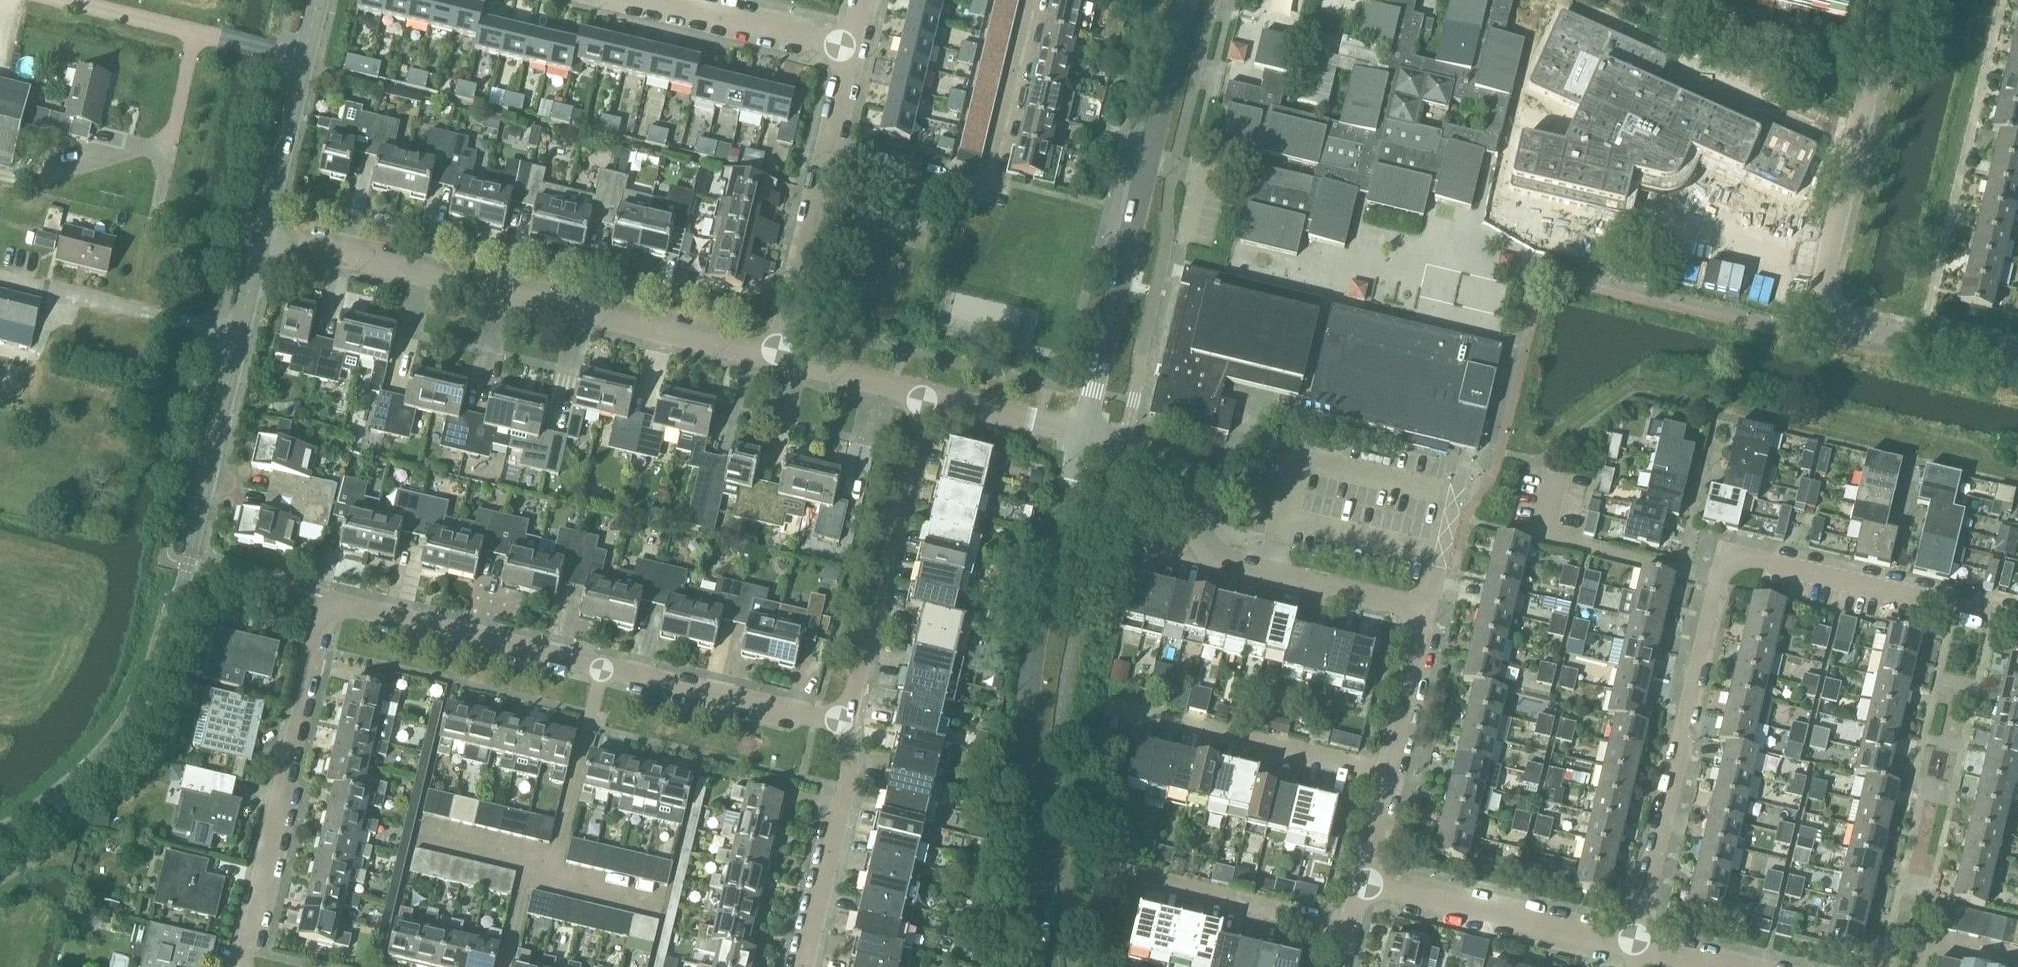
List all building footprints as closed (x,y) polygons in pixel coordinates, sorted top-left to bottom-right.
[(386,0),(360,0),(357,11),(382,17),(386,0)] [(382,17),(405,22),(411,0),(386,0),(382,17)] [(405,22),(429,28),(436,0),(411,0),(405,22)] [(429,28),(453,34),(460,4),(442,0),(436,0),(429,28)] [(937,23),(942,0),(912,0),(908,17),(937,23)] [(985,9),(987,0),(971,0),(970,6),(985,9)] [(993,4),(1016,9),(1018,0),(994,0),(993,4)] [(1070,5),(1051,1),(1044,29),(1075,36),(1075,38),(1087,41),(1096,4),(1077,0),(1072,0),(1070,5)] [(1483,216),(1519,36),(1507,34),(1514,0),(1450,0),(1438,60),(1417,56),(1427,5),(1401,0),(1393,0),(1392,6),(1364,1),(1357,36),(1400,45),(1394,75),(1354,67),(1343,121),(1281,109),(1295,36),(1256,28),(1268,87),(1232,80),(1219,144),(1318,164),(1315,176),(1257,165),(1242,240),(1303,252),(1306,236),(1348,244),(1359,192),(1483,216)] [(1848,15),(1851,0),(1783,0),(1848,15)] [(477,39),(481,22),(484,10),(460,4),(453,34),(477,39)] [(1016,9),(993,4),(990,16),(1013,22),(1016,9)] [(1860,17),(1862,7),(1853,5),(1851,15),(1860,17)] [(985,9),(970,6),(968,15),(983,19),(985,9)] [(1510,187),(1510,188),(1510,190),(1511,191),(1512,192),(1513,193),(1619,217),(1620,217),(1621,217),(1622,216),(1623,216),(1623,215),(1624,214),(1629,192),(1630,188),(1658,194),(1660,195),(1662,195),(1665,195),(1667,195),(1669,195),(1671,194),(1672,194),(1674,194),(1675,193),(1677,192),(1681,190),(1685,188),(1688,184),(1690,181),(1692,177),(1701,158),(1728,170),(1742,176),(1791,198),(1792,198),(1793,198),(1794,198),(1795,198),(1796,197),(1797,196),(1797,195),(1816,154),(1816,152),(1816,151),(1816,149),(1815,148),(1813,147),(1660,79),(1666,66),(1667,65),(1667,64),(1667,63),(1666,62),(1666,61),(1665,60),(1664,59),(1628,43),(1614,37),(1594,28),(1572,18),(1565,15),(1564,15),(1562,15),(1561,15),(1560,16),(1559,17),(1536,69),(1529,83),(1529,84),(1529,85),(1529,86),(1529,87),(1529,88),(1530,88),(1530,89),(1531,89),(1532,90),(1580,111),(1571,131),(1563,147),(1526,138),(1524,138),(1523,139),(1522,140),(1521,141),(1520,142),(1510,187)] [(1013,22),(990,16),(987,28),(1010,34),(1013,22)] [(902,40),(931,47),(937,23),(908,17),(902,40)] [(481,22),(477,39),(474,51),(499,57),(506,28),(481,22)] [(1599,23),(1596,29),(1614,36),(1617,31),(1599,23)] [(506,28),(499,57),(523,63),(530,33),(506,28)] [(1010,34),(987,28),(984,41),(1007,46),(1010,34)] [(1068,65),(1075,38),(1075,36),(1044,29),(1037,58),(1068,65)] [(530,33),(523,63),(547,68),(554,39),(530,33)] [(578,45),(574,63),(598,68),(605,39),(581,33),(578,45)] [(2015,34),(2009,58),(2017,61),(2017,35),(2015,34)] [(574,63),(578,45),(554,39),(547,68),(571,74),(574,63)] [(621,74),(629,44),(605,39),(598,68),(621,74)] [(897,64),(926,71),(931,47),(902,40),(897,64)] [(1007,46),(984,41),(982,53),(1004,58),(1007,46)] [(1230,56),(1247,59),(1249,44),(1233,41),(1230,56)] [(645,80),(652,50),(629,44),(621,74),(645,80)] [(976,48),(961,44),(959,54),(974,57),(976,48)] [(669,85),(676,55),(652,50),(645,80),(669,85)] [(1004,58),(982,53),(979,65),(1002,71),(1004,58)] [(956,63),(971,67),(974,57),(959,54),(956,63)] [(693,91),(698,73),(697,73),(700,61),(676,55),(669,85),(693,91)] [(347,56),(343,72),(367,78),(371,62),(347,56)] [(1068,65),(1037,58),(1031,87),(1062,94),(1068,65)] [(2009,58),(2003,83),(2017,86),(2017,61),(2009,58)] [(371,62),(367,78),(376,80),(380,64),(371,62)] [(891,88),(920,95),(926,71),(897,64),(891,88)] [(1002,71),(979,65),(976,78),(999,83),(1002,71)] [(407,71),(403,86),(415,89),(418,73),(407,71)] [(33,109),(29,128),(46,132),(77,139),(81,123),(97,127),(109,79),(78,72),(67,118),(50,114),(50,113),(33,109)] [(423,91),(427,76),(418,73),(415,89),(423,91)] [(717,109),(724,79),(698,73),(693,91),(691,102),(717,109)] [(999,83),(976,78),(973,90),(996,95),(999,83)] [(743,115),(750,86),(724,79),(717,109),(743,115)] [(456,82),(452,98),(463,101),(466,85),(456,82)] [(2003,83),(1998,107),(2017,112),(2017,86),(2003,83)] [(472,103),(476,87),(466,85),(463,101),(472,103)] [(10,169),(29,94),(0,86),(0,167),(10,169)] [(769,121),(776,92),(750,86),(743,115),(769,121)] [(1062,94),(1031,87),(1024,115),(1055,122),(1062,94)] [(886,112),(915,118),(920,95),(891,88),(886,112)] [(996,95),(973,90),(970,102),(993,108),(996,95)] [(776,92),(769,121),(780,124),(776,143),(791,147),(803,99),(794,97),(794,96),(776,92)] [(965,96),(950,93),(947,102),(962,106),(965,96)] [(505,94),(501,110),(511,112),(515,97),(505,94)] [(521,115),(525,99),(515,97),(511,112),(521,115)] [(945,112),(960,115),(962,106),(947,102),(945,112)] [(993,108),(970,102),(967,115),(990,120),(993,108)] [(366,150),(374,117),(361,114),(362,108),(345,104),(341,124),(331,122),(319,175),(346,181),(354,147),(366,150)] [(553,106),(549,121),(559,124),(563,108),(553,106)] [(1998,107),(1992,132),(1999,133),(2017,138),(2017,112),(1998,107)] [(569,126),(573,111),(563,108),(559,124),(569,126)] [(915,118),(886,112),(880,136),(909,143),(915,118)] [(990,120),(967,115),(964,127),(987,132),(990,120)] [(1055,122),(1024,115),(1017,143),(1048,150),(1055,122)] [(600,116),(596,132),(607,135),(611,119),(600,116)] [(399,123),(388,120),(374,117),(366,150),(380,153),(371,188),(397,194),(407,156),(391,153),(399,123)] [(618,138),(622,122),(611,119),(607,135),(618,138)] [(987,132),(964,127),(961,139),(984,144),(987,132)] [(648,128),(644,144),(654,146),(658,131),(648,128)] [(429,130),(426,144),(422,160),(407,156),(397,194),(426,201),(434,167),(446,169),(454,136),(429,130)] [(664,149),(668,133),(658,131),(654,146),(664,149)] [(2017,164),(2017,138),(1999,133),(1993,158),(2017,164)] [(476,155),(465,153),(468,140),(454,136),(446,169),(459,173),(448,218),(475,224),(484,187),(469,183),(476,155)] [(984,144),(961,139),(958,151),(981,157),(984,144)] [(697,140),(693,156),(703,158),(707,142),(697,140)] [(951,153),(954,143),(938,140),(936,149),(951,153)] [(713,161),(717,145),(707,142),(703,158),(713,161)] [(1048,150),(1017,143),(1011,172),(1033,177),(1032,183),(1051,188),(1059,153),(1048,150)] [(751,169),(754,153),(745,151),(741,167),(751,169)] [(981,157),(958,151),(956,164),(978,169),(981,157)] [(754,153),(751,169),(760,171),(764,155),(754,153)] [(2017,189),(2017,164),(1993,158),(1988,182),(2017,189)] [(507,162),(504,175),(488,172),(484,187),(475,224),(503,231),(511,197),(523,200),(530,168),(507,162)] [(530,168),(523,200),(537,204),(528,237),(555,243),(567,190),(541,184),(544,171),(530,168)] [(719,183),(725,184),(721,205),(760,214),(762,205),(777,208),(780,198),(774,196),(777,183),(723,170),(719,183)] [(606,210),(607,208),(614,175),(600,172),(594,197),(567,190),(555,243),(582,250),(593,207),(606,210)] [(614,175),(607,208),(619,211),(611,246),(638,252),(650,198),(624,192),(627,178),(614,175)] [(2013,213),(2017,192),(2017,189),(1988,182),(1982,206),(2013,213)] [(669,189),(666,202),(650,198),(638,252),(664,258),(673,224),(685,227),(693,194),(669,189)] [(716,223),(771,237),(774,226),(758,223),(760,214),(721,205),(716,223)] [(1783,205),(1774,243),(1780,244),(1789,206),(1783,205)] [(1976,230),(2007,238),(2013,213),(1982,206),(1976,230)] [(712,242),(751,251),(754,241),(769,245),(771,237),(716,223),(712,242)] [(106,275),(115,241),(66,229),(57,263),(106,275)] [(1970,254),(2001,262),(2007,238),(1976,230),(1970,254)] [(34,246),(53,252),(57,237),(37,232),(34,246)] [(707,261),(762,274),(765,264),(749,260),(751,251),(712,242),(707,261)] [(1965,278),(1996,286),(2001,262),(1970,254),(1965,278)] [(762,274),(707,261),(703,279),(742,289),(744,279),(760,282),(762,274)] [(1185,270),(1180,289),(1150,414),(1212,428),(1211,431),(1227,435),(1234,405),(1214,400),(1219,379),(1297,398),(1300,384),(1302,385),(1318,317),(1316,316),(1320,302),(1231,281),(1185,270)] [(1996,286),(1965,278),(1959,303),(1990,310),(1996,286)] [(1352,283),(1351,295),(1367,296),(1368,284),(1352,283)] [(41,304),(0,293),(0,342),(30,349),(41,304)] [(270,353),(293,359),(304,362),(300,376),(313,379),(314,376),(321,347),(308,344),(317,309),(289,303),(280,340),(274,338),(270,353)] [(1327,326),(1306,413),(1477,454),(1496,376),(1502,349),(1331,308),(1327,326)] [(321,347),(314,376),(313,379),(328,382),(331,368),(342,371),(346,356),(361,359),(369,322),(342,315),(333,350),(321,347)] [(383,381),(396,328),(369,322),(361,359),(376,363),(372,378),(383,381)] [(581,371),(579,379),(569,425),(581,428),(585,412),(599,416),(609,378),(581,371)] [(392,402),(385,435),(398,438),(401,424),(412,427),(416,411),(431,415),(439,378),(412,372),(404,405),(392,402)] [(439,378),(431,415),(447,419),(443,434),(454,437),(450,450),(464,454),(472,421),(459,418),(467,385),(439,378)] [(633,454),(640,422),(628,418),(636,384),(609,378),(599,416),(614,419),(611,435),(623,437),(619,451),(633,454)] [(472,421),(464,454),(478,457),(481,443),(507,450),(511,434),(520,396),(492,390),(484,424),(472,421)] [(640,422),(633,454),(647,457),(650,444),(661,446),(665,431),(680,435),(689,398),(661,391),(653,425),(640,422)] [(520,396),(511,434),(507,450),(533,456),(530,470),(544,473),(552,440),(539,437),(548,403),(520,396)] [(689,398),(680,435),(695,438),(691,455),(702,457),(686,525),(700,529),(716,458),(703,455),(716,404),(689,398)] [(385,435),(392,402),(378,399),(371,431),(385,435)] [(1644,439),(1657,442),(1653,459),(1689,467),(1693,449),(1680,446),(1684,430),(1648,422),(1644,439)] [(279,424),(275,437),(288,440),(291,427),(279,424)] [(1732,442),(1767,450),(1772,432),(1736,424),(1732,442)] [(1608,448),(1618,450),(1621,438),(1611,436),(1608,448)] [(275,496),(330,509),(336,486),(310,480),(317,451),(258,437),(251,467),(281,474),(275,496)] [(552,440),(544,473),(557,476),(565,443),(552,440)] [(1729,458),(1764,466),(1767,450),(1732,442),(1729,458)] [(943,452),(939,467),(945,468),(994,480),(1000,458),(992,456),(950,446),(948,454),(943,452)] [(1802,459),(1812,461),(1815,449),(1805,446),(1802,459)] [(716,458),(700,529),(714,532),(725,485),(739,488),(736,504),(747,507),(744,520),(757,523),(764,494),(751,491),(760,453),(733,447),(730,461),(716,458)] [(1618,450),(1608,448),(1606,460),(1615,462),(1618,450)] [(1818,462),(1827,465),(1830,452),(1821,450),(1818,462)] [(1861,473),(1896,481),(1900,463),(1865,455),(1861,473)] [(1725,476),(1760,484),(1764,466),(1729,458),(1725,476)] [(1649,475),(1685,484),(1689,467),(1653,459),(1649,475)] [(1812,461),(1802,459),(1800,470),(1809,472),(1812,461)] [(764,494),(757,523),(772,527),(775,513),(786,516),(790,500),(804,504),(813,466),(787,460),(778,497),(764,494)] [(1827,465),(1818,462),(1815,474),(1825,476),(1827,465)] [(813,466),(804,504),(819,507),(816,523),(827,526),(824,539),(838,542),(841,532),(845,513),(831,510),(841,473),(813,466)] [(945,468),(940,488),(982,498),(990,500),(994,480),(945,468)] [(1920,487),(1956,495),(1960,476),(1925,468),(1920,487)] [(1604,470),(1601,481),(1610,484),(1613,472),(1604,470)] [(1857,489),(1892,497),(1896,481),(1861,473),(1857,489)] [(1646,492),(1681,501),(1685,484),(1649,475),(1646,492)] [(1725,476),(1721,492),(1721,493),(1744,498),(1756,501),(1760,484),(1725,476)] [(366,555),(375,517),(360,513),(364,497),(353,495),(357,482),(342,478),(334,509),(348,513),(339,548),(366,555)] [(1610,484),(1601,481),(1598,493),(1608,495),(1610,484)] [(1798,493),(1808,495),(1810,483),(1801,481),(1798,493)] [(1810,483),(1808,495),(1817,497),(1820,485),(1810,483)] [(1917,503),(1928,505),(1952,511),(1956,495),(1920,487),(1917,503)] [(940,488),(935,508),(977,518),(982,498),(940,488)] [(1853,506),(1889,514),(1892,497),(1857,489),(1853,506)] [(1705,506),(1740,515),(1744,498),(1721,493),(1721,492),(1709,490),(1705,506)] [(1993,504),(2001,506),(2004,493),(1995,491),(1993,504)] [(1665,514),(1665,515),(1677,517),(1681,501),(1646,492),(1642,508),(1642,509),(1665,514)] [(1808,495),(1798,493),(1795,505),(1805,507),(1808,495)] [(415,529),(422,497),(409,494),(405,508),(394,505),(390,520),(375,517),(366,555),(394,561),(402,526),(415,529)] [(1808,495),(1805,507),(1815,509),(1817,497),(1808,495)] [(330,509),(275,496),(272,510),(264,508),(263,514),(242,508),(235,538),(293,552),(299,524),(325,530),(330,509)] [(447,574),(459,523),(443,519),(444,517),(433,514),(436,500),(422,497),(415,529),(427,532),(419,567),(447,574)] [(1587,514),(1597,516),(1600,504),(1590,501),(1587,514)] [(2001,506),(1993,504),(1990,514),(1999,516),(2001,506)] [(1661,531),(1665,515),(1665,514),(1642,509),(1642,508),(1630,505),(1626,523),(1661,531)] [(1952,511),(1928,505),(1924,523),(1959,531),(1963,514),(1952,511)] [(1740,515),(1705,506),(1701,523),(1736,531),(1740,515)] [(1885,531),(1885,530),(1889,514),(1853,506),(1849,523),(1860,526),(1861,525),(1885,531)] [(1781,507),(1780,511),(1777,523),(1787,526),(1790,509),(1781,507)] [(935,508),(930,529),(972,539),(977,518),(935,508)] [(459,523),(447,574),(474,580),(482,546),(496,549),(503,517),(489,513),(486,527),(475,524),(474,527),(459,523)] [(1597,516),(1587,514),(1585,525),(1594,527),(1597,516)] [(540,542),(525,538),(525,536),(514,533),(518,520),(503,517),(496,549),(509,552),(500,586),(528,593),(536,555),(537,555),(540,542)] [(1812,532),(1820,534),(1823,521),(1815,519),(1812,532)] [(1661,531),(1626,523),(1622,540),(1657,548),(1661,531)] [(1787,526),(1777,523),(1775,535),(1784,537),(1787,526)] [(1920,539),(1955,547),(1959,531),(1924,523),(1920,539)] [(1857,542),(1892,551),(1896,533),(1885,530),(1885,531),(1861,525),(1860,526),(1857,542)] [(2007,542),(2009,530),(2000,528),(1997,540),(2007,542)] [(930,529),(925,549),(975,561),(980,541),(972,539),(930,529)] [(2007,542),(2016,544),(2017,537),(2017,532),(2009,530),(2007,542)] [(576,568),(584,535),(570,532),(567,546),(556,543),(552,559),(537,555),(536,555),(528,593),(555,599),(563,565),(576,568)] [(1820,534),(1812,532),(1809,543),(1818,545),(1820,534)] [(584,535),(576,568),(590,571),(579,617),(606,623),(615,586),(600,582),(604,567),(592,565),(598,539),(584,535)] [(1497,536),(1497,537),(1491,560),(1523,569),(1529,544),(1497,536)] [(1955,547),(1920,539),(1916,556),(1951,565),(1955,547)] [(2004,554),(2007,542),(1997,540),(1994,552),(2004,554)] [(1892,551),(1857,542),(1853,559),(1888,567),(1892,551)] [(2007,542),(2004,554),(2014,556),(2016,544),(2007,542)] [(920,548),(916,567),(921,569),(971,580),(975,561),(925,549),(920,548)] [(1951,565),(1916,556),(1912,572),(1947,581),(1951,565)] [(1523,569),(1491,560),(1486,585),(1518,593),(1523,569)] [(1986,573),(1995,575),(1998,562),(1989,560),(1986,573)] [(634,575),(633,578),(618,574),(615,586),(606,623),(633,630),(641,596),(654,599),(662,566),(648,563),(645,577),(634,575)] [(2001,577),(2010,579),(2013,566),(2004,564),(2001,577)] [(662,566),(654,599),(668,602),(659,636),(686,643),(695,605),(681,602),(685,587),(673,584),(677,569),(662,566)] [(1561,578),(1576,582),(1579,571),(1563,568),(1561,578)] [(921,569),(916,590),(966,602),(971,580),(921,569)] [(1642,570),(1642,571),(1636,595),(1668,602),(1673,577),(1642,570)] [(1583,583),(1598,587),(1600,577),(1586,573),(1583,583)] [(1995,575),(1986,573),(1983,584),(1993,586),(1995,575)] [(1133,580),(1121,630),(1141,634),(1153,585),(1155,578),(1135,574),(1133,580)] [(2010,579),(2001,577),(1999,587),(2007,589),(2010,579)] [(1576,582),(1561,578),(1558,587),(1574,591),(1576,582)] [(699,594),(696,606),(695,605),(686,643),(714,649),(722,615),(734,618),(742,585),(729,582),(726,597),(715,594),(714,597),(699,594)] [(1598,587),(1583,583),(1581,592),(1595,596),(1598,587)] [(742,585),(734,618),(748,621),(740,655),(767,661),(775,625),(761,621),(769,591),(742,585)] [(1153,585),(1141,634),(1161,639),(1173,589),(1153,585)] [(1518,593),(1486,585),(1480,609),(1512,617),(1518,593)] [(1173,589),(1161,639),(1181,644),(1183,635),(1193,594),(1173,589)] [(916,590),(911,609),(923,611),(953,619),(961,621),(966,602),(916,590)] [(1193,594),(1183,635),(1204,640),(1214,599),(1193,594)] [(1668,602),(1636,595),(1630,619),(1662,626),(1668,602)] [(1595,600),(1580,596),(1577,606),(1593,610),(1595,600)] [(1754,596),(1754,597),(1748,621),(1779,628),(1785,604),(1754,596)] [(1214,599),(1204,640),(1225,645),(1234,604),(1214,599)] [(780,607),(775,625),(767,661),(795,668),(803,635),(815,638),(823,605),(809,601),(807,613),(780,607)] [(1225,645),(1223,653),(1243,658),(1245,650),(1254,609),(1234,604),(1225,645)] [(1254,609),(1245,650),(1264,654),(1274,613),(1254,609)] [(1512,617),(1480,609),(1474,633),(1506,641),(1512,617)] [(1379,644),(1385,614),(1366,610),(1359,640),(1379,644)] [(923,611),(918,632),(960,642),(968,644),(973,623),(965,622),(961,621),(953,619),(923,611)] [(1274,613),(1264,654),(1285,659),(1292,629),(1293,629),(1295,618),(1274,613)] [(1568,618),(1553,614),(1550,626),(1565,630),(1568,618)] [(1662,626),(1630,619),(1624,643),(1656,650),(1662,626)] [(1589,624),(1574,620),(1571,632),(1586,635),(1589,624)] [(1742,645),(1773,653),(1779,628),(1748,621),(1742,645)] [(1548,634),(1563,637),(1565,630),(1550,626),(1548,634)] [(1814,637),(1828,640),(1830,631),(1816,628),(1814,637)] [(1889,628),(1889,629),(1883,652),(1915,660),(1921,635),(1889,628)] [(1282,671),(1280,679),(1301,684),(1303,676),(1313,634),(1293,629),(1292,629),(1285,659),(1282,671)] [(270,680),(278,645),(216,630),(204,680),(241,689),(245,674),(270,680)] [(918,632),(913,653),(955,663),(960,642),(918,632)] [(1569,639),(1584,643),(1586,635),(1571,632),(1569,639)] [(1506,641),(1474,633),(1469,657),(1501,665),(1506,641)] [(1835,641),(1850,645),(1852,636),(1837,633),(1835,641)] [(1313,634),(1303,676),(1323,681),(1333,639),(1313,634)] [(1828,640),(1814,637),(1811,646),(1825,650),(1828,640)] [(1323,681),(1321,689),(1341,694),(1353,644),(1333,639),(1323,681)] [(1850,645),(1835,641),(1833,652),(1847,655),(1850,645)] [(1656,650),(1624,643),(1619,667),(1650,674),(1656,650)] [(1353,644),(1341,694),(1363,699),(1365,690),(1375,649),(1353,644)] [(1736,669),(1768,677),(1773,653),(1742,645),(1736,669)] [(1915,660),(1883,652),(1877,677),(1910,684),(1915,660)] [(913,653),(908,672),(951,682),(959,684),(963,665),(955,663),(913,653)] [(1501,665),(1469,657),(1463,682),(1475,685),(1495,690),(1501,665)] [(2011,658),(2005,683),(2017,686),(2017,660),(2011,658)] [(1557,667),(1542,663),(1539,675),(1554,678),(1557,667)] [(1126,685),(1129,670),(1114,667),(1110,682),(1126,685)] [(1650,674),(1619,667),(1613,692),(1645,699),(1650,674)] [(1578,672),(1563,668),(1560,680),(1575,683),(1578,672)] [(1731,693),(1762,701),(1768,677),(1736,669),(1731,693)] [(904,671),(899,692),(904,693),(946,703),(954,705),(959,684),(951,682),(908,672),(904,671)] [(1537,682),(1552,686),(1554,678),(1539,675),(1537,682)] [(1819,678),(1804,675),(1801,685),(1816,688),(1819,678)] [(1910,684),(1877,677),(1872,701),(1904,708),(1910,684)] [(1558,687),(1573,691),(1575,683),(1560,680),(1558,687)] [(1841,684),(1826,681),(1824,690),(1839,693),(1841,684)] [(348,686),(343,708),(380,717),(383,704),(397,707),(400,694),(351,683),(350,686),(348,686)] [(2017,711),(2017,686),(2005,683),(1999,707),(2017,711)] [(1469,710),(1500,717),(1505,692),(1495,690),(1475,685),(1469,710)] [(1799,694),(1814,698),(1816,688),(1801,685),(1799,694)] [(273,703),(282,705),(286,688),(277,686),(273,703)] [(192,745),(200,747),(199,750),(250,762),(259,723),(253,721),(258,702),(213,691),(205,690),(192,745)] [(1821,700),(1836,703),(1839,693),(1824,690),(1821,700)] [(1645,699),(1613,692),(1607,716),(1616,718),(1639,723),(1645,699)] [(904,693),(899,713),(941,723),(949,725),(954,705),(946,703),(904,693)] [(1725,718),(1756,725),(1762,701),(1731,693),(1725,718)] [(1904,708),(1872,701),(1866,725),(1898,732),(1904,708)] [(433,702),(429,721),(438,723),(443,704),(442,704),(433,702)] [(465,747),(474,709),(457,705),(456,708),(448,706),(436,755),(448,758),(452,744),(465,747)] [(2017,737),(2017,711),(1999,707),(1994,731),(2017,737)] [(337,733),(374,742),(388,745),(391,733),(394,720),(380,717),(343,708),(337,733)] [(462,761),(474,764),(487,767),(491,753),(499,715),(474,709),(465,747),(462,761)] [(1500,717),(1469,710),(1463,734),(1494,741),(1500,717)] [(899,713),(894,734),(902,736),(936,744),(944,746),(949,725),(941,723),(899,713)] [(499,715),(491,753),(504,756),(500,770),(512,773),(515,759),(524,721),(499,715)] [(1553,719),(1539,715),(1536,726),(1551,730),(1553,719)] [(1610,743),(1641,750),(1647,725),(1639,723),(1616,718),(1610,743)] [(1756,725),(1725,718),(1719,742),(1727,744),(1750,750),(1756,725)] [(512,773),(525,776),(537,779),(540,765),(549,727),(524,721),(515,759),(512,773)] [(1575,724),(1560,721),(1557,732),(1572,735),(1575,724)] [(1807,726),(1793,722),(1790,733),(1805,736),(1807,726)] [(1860,749),(1892,757),(1898,732),(1866,725),(1860,749)] [(1534,734),(1549,738),(1551,730),(1536,726),(1534,734)] [(563,785),(574,735),(571,734),(571,732),(549,727),(540,765),(554,768),(550,782),(563,785)] [(1830,731),(1815,727),(1812,738),(1827,741),(1830,731)] [(1330,731),(1318,728),(1315,741),(1327,744),(1330,731)] [(2017,762),(2017,737),(1994,731),(1988,755),(2017,762)] [(1555,740),(1570,744),(1572,735),(1557,732),(1555,740)] [(331,759),(367,768),(370,754),(385,758),(388,745),(374,742),(337,733),(331,759)] [(1788,741),(1803,745),(1805,736),(1790,733),(1788,741)] [(1333,734),(1330,745),(1337,747),(1341,736),(1333,734)] [(1494,741),(1463,734),(1458,758),(1488,766),(1494,741)] [(426,735),(422,753),(430,755),(435,737),(426,735)] [(902,736),(897,757),(947,769),(952,748),(944,746),(936,744),(902,736)] [(1810,746),(1825,750),(1827,741),(1812,738),(1810,746)] [(1641,750),(1610,743),(1604,767),(1635,774),(1641,750)] [(1721,769),(1752,776),(1758,751),(1750,750),(1727,744),(1721,769)] [(1157,750),(1136,745),(1127,787),(1147,792),(1157,750)] [(1892,757),(1860,749),(1854,774),(1867,777),(1886,782),(1892,757)] [(1177,754),(1157,750),(1147,792),(1167,797),(1177,754)] [(592,753),(587,774),(580,803),(592,806),(595,792),(608,795),(617,757),(600,753),(600,755),(592,753)] [(1197,759),(1177,754),(1167,797),(1187,801),(1197,759)] [(2013,787),(2017,767),(2017,762),(1988,755),(1982,779),(2013,787)] [(617,757),(608,795),(621,798),(618,812),(630,815),(642,763),(617,757)] [(897,757),(892,777),(942,789),(947,769),(897,757)] [(1452,782),(1482,790),(1488,766),(1458,758),(1452,782)] [(335,786),(383,798),(386,785),(364,780),(367,768),(331,759),(327,776),(329,776),(327,784),(335,786)] [(1218,764),(1197,759),(1187,801),(1208,806),(1218,764)] [(420,760),(416,778),(424,780),(429,762),(420,760)] [(642,763),(630,815),(643,818),(655,821),(667,769),(642,763)] [(1218,764),(1208,806),(1206,814),(1226,818),(1227,811),(1237,769),(1218,764)] [(1542,768),(1527,764),(1525,775),(1540,778),(1542,768)] [(1635,774),(1604,767),(1598,791),(1629,798),(1635,774)] [(181,794),(172,831),(190,835),(193,823),(213,828),(211,835),(231,840),(240,801),(232,799),(236,780),(186,768),(180,793),(181,794)] [(655,821),(668,824),(681,827),(692,777),(688,776),(689,774),(667,769),(655,821)] [(1258,773),(1237,769),(1227,811),(1248,816),(1255,785),(1258,773)] [(1752,776),(1721,769),(1715,793),(1746,800),(1752,776)] [(1563,774),(1549,770),(1546,780),(1561,783),(1563,774)] [(1523,784),(1537,787),(1540,778),(1525,775),(1523,784)] [(1807,779),(1792,775),(1789,785),(1804,789),(1807,779)] [(892,777),(887,797),(937,809),(942,789),(892,777)] [(1861,802),(1892,809),(1898,784),(1886,782),(1867,777),(1861,802)] [(698,779),(694,798),(692,805),(700,807),(707,781),(698,779)] [(1977,804),(2008,811),(2013,787),(1982,779),(1977,804)] [(1544,789),(1559,793),(1561,783),(1546,780),(1544,789)] [(1828,784),(1813,780),(1810,790),(1825,793),(1828,784)] [(1491,793),(1482,791),(1482,790),(1452,782),(1446,806),(1477,814),(1486,816),(1491,793)] [(414,785),(409,805),(418,807),(423,787),(414,785)] [(1255,785),(1248,816),(1245,828),(1266,832),(1276,790),(1255,785)] [(1787,794),(1802,798),(1804,789),(1789,785),(1787,794)] [(383,798),(335,786),(334,790),(331,789),(326,811),(362,819),(365,806),(380,810),(383,798)] [(754,820),(777,825),(781,808),(779,808),(782,799),(733,787),(730,799),(744,802),(741,816),(754,820)] [(1286,837),(1296,795),(1276,790),(1266,832),(1286,837)] [(1808,799),(1823,803),(1825,793),(1810,790),(1808,799)] [(448,820),(453,797),(427,791),(422,814),(448,820)] [(1629,798),(1598,791),(1592,816),(1624,823),(1629,798)] [(1746,800),(1715,793),(1710,817),(1741,825),(1746,800)] [(1316,800),(1296,795),(1286,837),(1306,842),(1316,800)] [(453,797),(448,820),(473,826),(478,803),(453,797)] [(882,797),(877,816),(882,817),(933,829),(937,809),(887,797),(887,798),(882,797)] [(1337,805),(1316,800),(1306,842),(1327,847),(1337,805)] [(1892,809),(1861,802),(1856,826),(1886,833),(1892,809)] [(478,803),(473,826),(498,832),(503,809),(478,803)] [(1971,828),(2002,835),(2008,811),(1977,804),(1971,828)] [(688,824),(696,826),(700,807),(692,805),(688,824)] [(1471,838),(1477,814),(1446,806),(1441,830),(1471,838)] [(523,837),(528,814),(503,809),(498,832),(523,837)] [(320,837),(356,845),(359,832),(374,835),(377,823),(362,819),(326,811),(320,837)] [(408,811),(404,830),(412,832),(417,813),(408,811)] [(1531,816),(1516,812),(1513,823),(1528,827),(1531,816)] [(528,814),(523,837),(535,840),(540,817),(528,814)] [(735,841),(771,850),(777,825),(754,820),(741,816),(738,829),(724,826),(721,838),(735,841)] [(1587,840),(1618,847),(1624,823),(1592,816),(1587,840)] [(540,817),(535,840),(548,844),(554,820),(540,817)] [(882,817),(877,838),(919,848),(928,850),(932,833),(933,829),(882,817)] [(1741,825),(1710,817),(1704,841),(1735,849),(1741,825)] [(1552,822),(1538,819),(1535,828),(1550,832),(1552,822)] [(1511,831),(1526,835),(1528,827),(1513,823),(1511,831)] [(1795,827),(1780,824),(1778,833),(1793,837),(1795,827)] [(1886,833),(1856,826),(1850,850),(1881,858),(1886,833)] [(1533,838),(1548,841),(1550,832),(1535,828),(1533,838)] [(1965,852),(1996,859),(2002,835),(1971,828),(1965,852)] [(1816,833),(1801,829),(1799,838),(1814,842),(1816,833)] [(682,849),(690,851),(694,832),(686,830),(682,849)] [(1471,838),(1441,830),(1435,855),(1465,863),(1471,838)] [(1775,843),(1790,846),(1793,837),(1778,833),(1775,843)] [(402,836),(398,855),(406,857),(411,838),(402,836)] [(356,845),(320,837),(314,861),(350,870),(353,858),(368,861),(371,848),(356,845)] [(1115,837),(1112,850),(1128,854),(1131,841),(1115,837)] [(877,838),(873,858),(915,868),(919,851),(919,848),(877,838)] [(1796,848),(1811,852),(1814,842),(1799,838),(1796,848)] [(572,839),(566,862),(590,868),(596,845),(572,839)] [(1151,862),(1156,843),(1143,840),(1138,859),(1151,862)] [(1581,864),(1612,871),(1618,847),(1587,840),(1581,864)] [(729,866),(766,875),(771,850),(735,841),(732,854),(718,851),(715,863),(729,866)] [(1735,849),(1704,841),(1698,866),(1729,873),(1735,849)] [(616,874),(621,851),(596,845),(590,868),(616,874)] [(434,879),(439,856),(414,850),(408,872),(434,879)] [(1881,858),(1850,850),(1844,874),(1875,882),(1881,858)] [(621,851),(616,874),(640,880),(646,856),(621,851)] [(214,919),(223,880),(205,876),(208,862),(166,852),(154,904),(214,919)] [(1959,876),(1990,883),(1996,859),(1965,852),(1959,876)] [(676,874),(684,876),(688,857),(680,855),(676,874)] [(459,884),(464,862),(439,856),(434,879),(459,884)] [(646,856),(640,880),(667,886),(672,863),(646,856)] [(873,858),(868,878),(910,888),(918,890),(923,870),(915,868),(873,858)] [(1502,870),(1517,874),(1520,864),(1505,860),(1502,870)] [(365,873),(350,870),(314,861),(308,886),(344,895),(347,882),(362,886),(365,873)] [(396,861),(392,880),(400,882),(405,863),(396,861)] [(464,862),(459,884),(484,890),(489,868),(464,862)] [(1612,871),(1581,864),(1575,889),(1606,896),(1612,871)] [(1215,865),(1211,882),(1231,886),(1235,870),(1215,865)] [(723,891),(760,900),(766,875),(729,866),(726,878),(712,875),(709,888),(723,891)] [(1527,866),(1524,876),(1539,879),(1542,869),(1527,866)] [(1729,873),(1698,866),(1692,890),(1723,897),(1729,873)] [(509,896),(514,874),(489,868),(484,890),(509,896)] [(1783,875),(1768,872),(1766,882),(1781,885),(1783,875)] [(1875,882),(1844,874),(1838,898),(1869,906),(1875,882)] [(1990,883),(1959,876),(1953,901),(1985,908),(1990,883)] [(862,877),(858,897),(863,898),(905,909),(914,911),(918,890),(910,888),(868,878),(862,877)] [(1804,881),(1789,877),(1787,886),(1802,890),(1804,881)] [(670,899),(678,901),(682,882),(674,880),(670,899)] [(1297,881),(1295,893),(1303,894),(1302,899),(1316,901),(1319,885),(1297,881)] [(1781,885),(1766,882),(1760,906),(1775,909),(1781,885)] [(344,895),(308,886),(302,912),(338,921),(342,907),(356,911),(359,898),(344,895)] [(390,886),(386,905),(394,907),(399,888),(390,886)] [(1785,896),(1799,900),(1802,890),(1787,886),(1785,896)] [(1755,930),(1769,934),(1772,924),(1720,911),(1723,897),(1692,890),(1687,914),(1755,930)] [(704,913),(717,916),(754,925),(760,900),(723,891),(720,904),(706,901),(704,913)] [(533,892),(527,915),(552,921),(557,898),(533,892)] [(557,898),(552,921),(577,926),(582,903),(557,898)] [(856,903),(853,918),(858,919),(900,929),(905,909),(863,898),(862,904),(856,903)] [(1869,906),(1838,898),(1833,923),(1864,930),(1869,906)] [(602,932),(607,909),(582,903),(577,926),(602,932)] [(664,924),(672,926),(676,907),(668,905),(664,924)] [(1950,908),(1945,930),(1956,933),(1962,911),(1950,908)] [(413,966),(423,929),(409,926),(412,912),(400,909),(389,959),(392,959),(391,962),(413,966)] [(607,909),(602,932),(627,938),(632,915),(607,909)] [(1140,910),(1130,952),(1150,957),(1160,915),(1140,910)] [(384,911),(380,930),(388,932),(392,913),(393,913),(384,911)] [(1967,935),(1972,913),(1962,911),(1956,933),(1967,935)] [(338,921),(302,912),(299,929),(300,929),(298,937),(347,948),(350,937),(336,934),(338,921)] [(1979,938),(1984,916),(1972,913),(1967,935),(1979,938)] [(447,935),(435,932),(438,918),(426,915),(423,929),(413,966),(414,966),(439,966),(447,935)] [(632,915),(627,938),(653,945),(659,922),(632,915)] [(1148,965),(1158,966),(1169,966),(1171,962),(1181,920),(1160,915),(1150,957),(1148,965)] [(697,940),(746,951),(747,946),(749,946),(754,925),(717,916),(714,930),(700,926),(697,940)] [(1990,941),(1996,919),(1984,916),(1979,938),(1990,941)] [(858,919),(853,939),(862,941),(902,950),(907,931),(900,929),(858,919)] [(2001,943),(2006,921),(1996,919),(1990,941),(2001,943)] [(1190,966),(1200,924),(1181,920),(1171,962),(1169,966),(1190,966)] [(439,966),(466,966),(472,941),(460,938),(463,924),(450,921),(447,935),(439,966)] [(2011,946),(2017,923),(2006,921),(2001,943),(2011,946)] [(1864,930),(1833,923),(1827,947),(1858,955),(1864,930)] [(140,966),(201,966),(208,938),(150,924),(140,966)] [(1215,958),(1219,941),(1222,929),(1200,924),(1190,966),(1212,966),(1215,958)] [(1778,926),(1776,935),(1791,939),(1793,929),(1778,926)] [(501,933),(490,930),(486,944),(472,941),(466,966),(493,966),(501,933)] [(657,950),(658,950),(666,952),(670,933),(662,931),(657,950)] [(1464,953),(1488,957),(1491,938),(1467,935),(1464,953)] [(378,937),(374,955),(383,957),(387,939),(378,937)] [(697,940),(695,951),(715,956),(713,966),(752,966),(754,961),(752,960),(754,953),(746,951),(697,940)] [(857,961),(882,966),(908,966),(911,952),(902,950),(862,941),(857,961)] [(1239,945),(1219,941),(1215,958),(1212,966),(1234,966),(1239,945)] [(1390,941),(1384,966),(1388,966),(1435,966),(1438,952),(1390,941)] [(1234,966),(1256,966),(1260,950),(1239,945),(1234,966)] [(1279,955),(1260,950),(1256,966),(1277,966),(1279,955)] [(515,966),(527,966),(530,954),(519,952),(515,966)] [(1300,960),(1279,955),(1277,966),(1298,966),(1300,960)] [(664,959),(656,957),(653,966),(662,966),(664,959)] [(556,960),(543,958),(541,966),(554,966),(556,960)]
